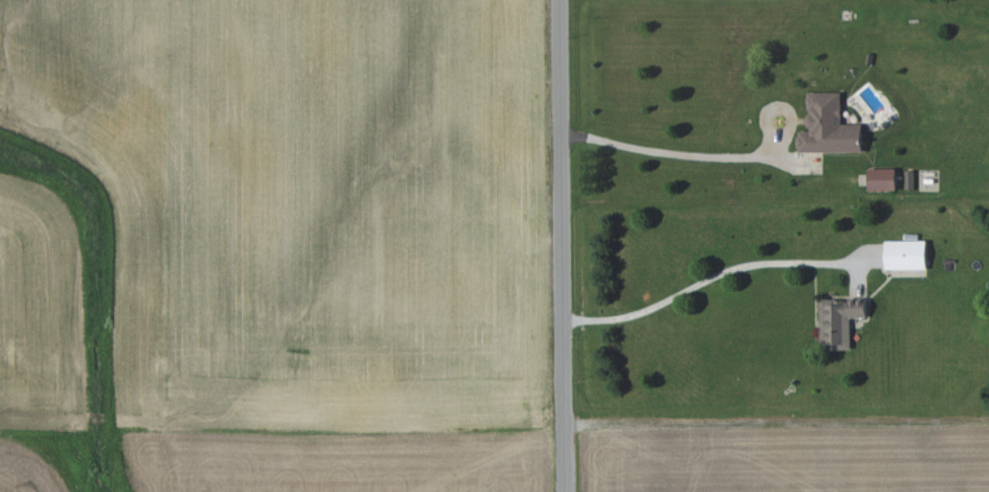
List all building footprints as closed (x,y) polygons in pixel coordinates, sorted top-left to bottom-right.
[(842,124),(842,92),(808,93),(808,131),(798,131),(798,152),(863,152),(863,124),(842,124)] [(896,190),(895,168),(868,169),(868,190),(896,190)] [(927,269),(926,240),(885,241),(885,269),(927,269)] [(867,299),(819,300),(820,349),(851,349),(850,318),(867,317),(867,299)]
